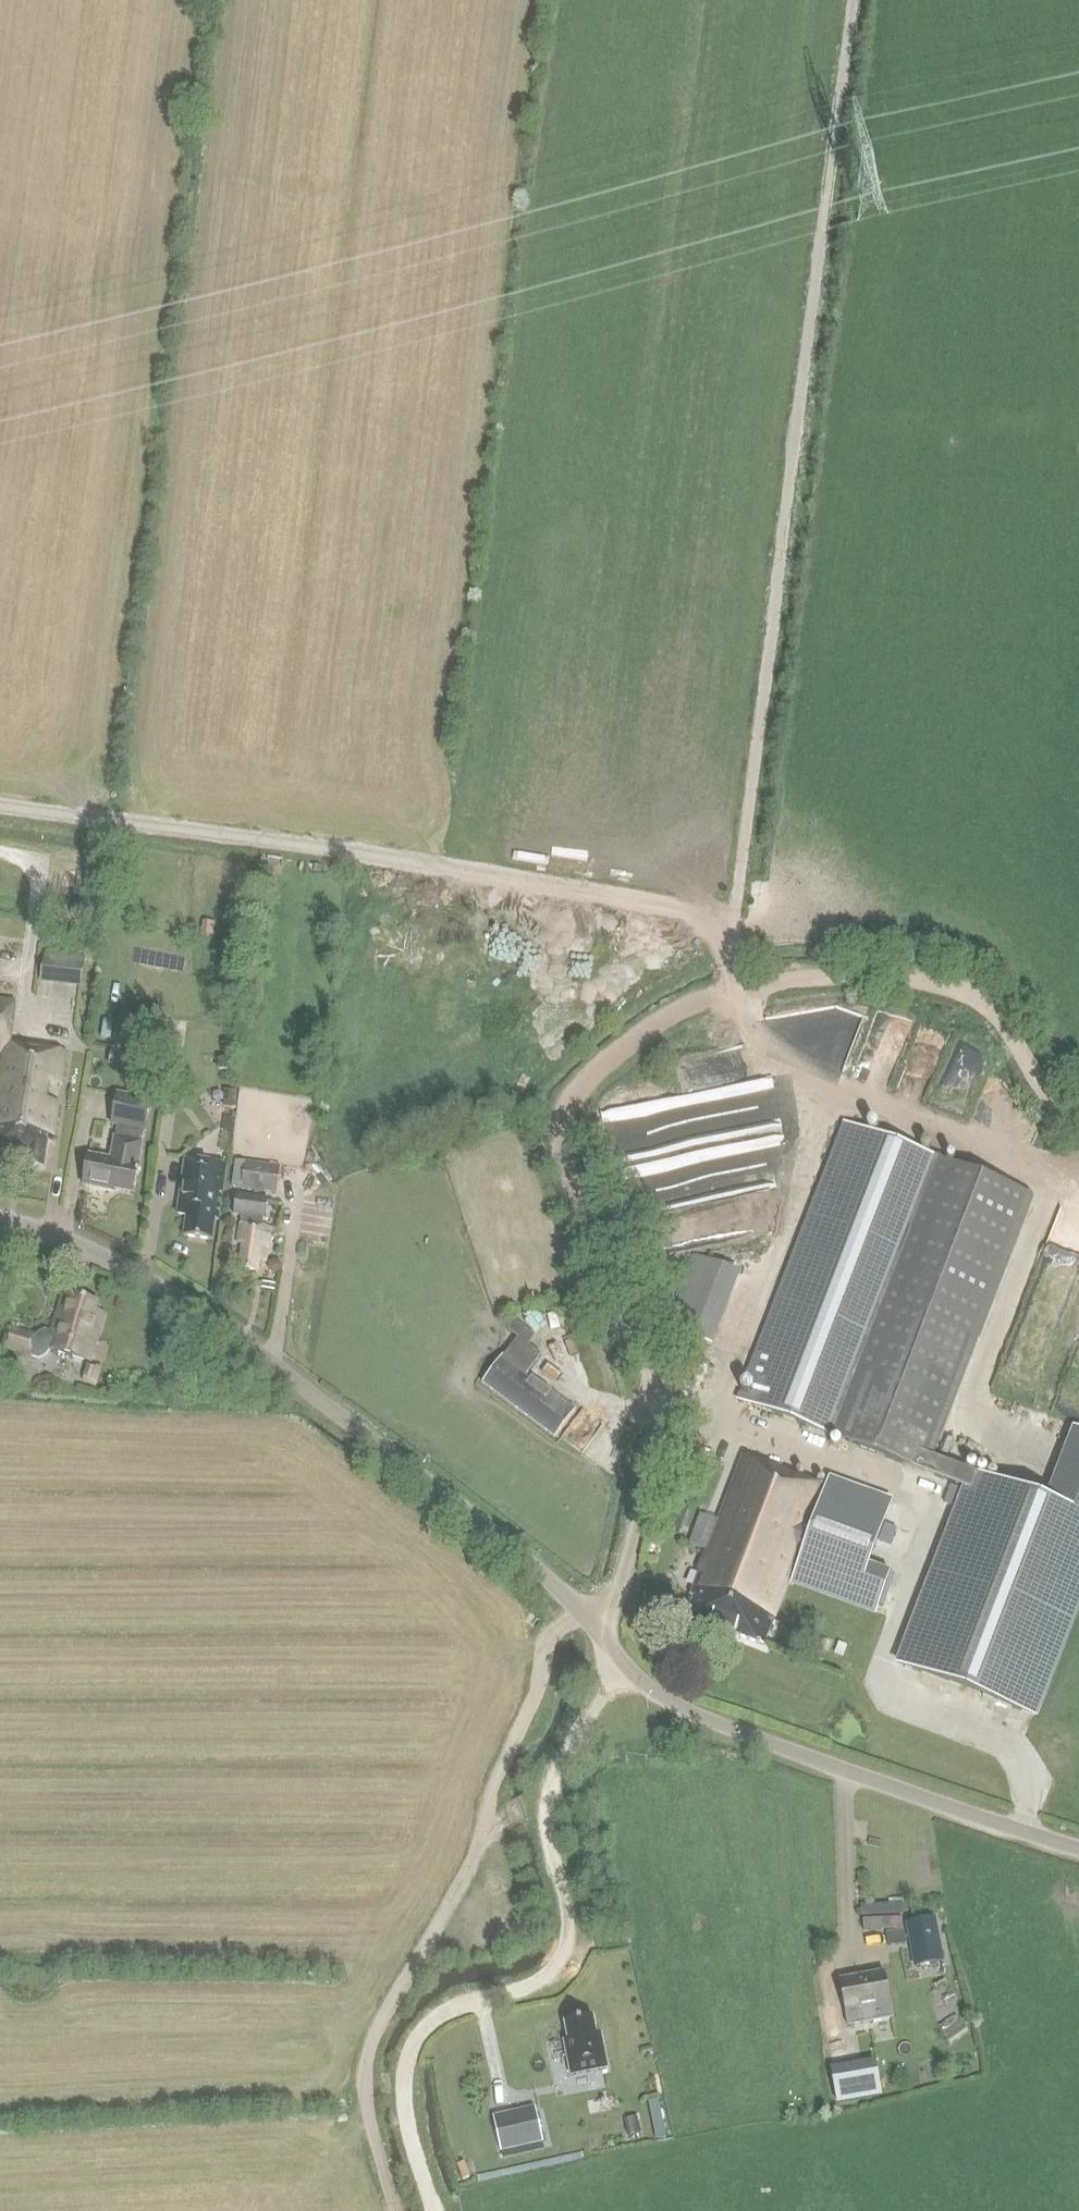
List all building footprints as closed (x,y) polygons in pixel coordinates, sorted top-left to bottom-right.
[(215,922),(203,920),(201,934),(213,936),(215,922)] [(84,959),(71,957),(68,981),(81,983),(84,959)] [(4,1053),(0,1080),(5,1080),(0,1113),(0,1151),(24,1154),(22,1165),(44,1168),(48,1142),(53,1143),(58,1105),(46,1104),(50,1081),(61,1083),(66,1052),(10,1044),(16,1002),(0,1000),(0,1053),(4,1053)] [(157,1048),(162,1019),(119,1012),(114,1040),(157,1048)] [(133,1071),(137,1054),(129,1053),(125,1069),(133,1071)] [(109,1190),(114,1186),(134,1189),(136,1174),(138,1174),(139,1172),(137,1171),(139,1160),(138,1160),(141,1141),(143,1129),(143,1130),(148,1099),(116,1093),(111,1124),(116,1125),(114,1137),(113,1137),(110,1158),(88,1155),(83,1186),(109,1190)] [(738,1400),(967,1489),(900,1665),(1034,1716),(1078,1598),(1078,1513),(1045,1500),(932,1457),(1033,1195),(845,1123),(746,1378),(757,1383),(752,1396),(741,1392),(738,1400)] [(307,1159),(310,1164),(314,1168),(317,1166),(323,1162),(319,1155),(316,1152),(311,1156),(307,1159)] [(183,1235),(211,1239),(214,1217),(218,1218),(225,1162),(184,1157),(177,1213),(186,1214),(183,1235)] [(232,1186),(276,1193),(280,1167),(236,1160),(232,1186)] [(635,1206),(674,1203),(671,1164),(633,1166),(635,1206)] [(232,1213),(240,1214),(236,1242),(241,1242),(238,1267),(257,1269),(258,1260),(265,1261),(269,1227),(261,1225),(262,1217),(264,1217),(267,1198),(234,1193),(232,1213)] [(665,1332),(712,1346),(735,1268),(689,1254),(665,1332)] [(91,1361),(104,1312),(95,1310),(97,1302),(63,1293),(52,1333),(45,1331),(38,1336),(37,1338),(9,1331),(4,1350),(33,1357),(40,1359),(48,1354),(49,1350),(91,1361)] [(483,1383),(555,1438),(576,1410),(527,1374),(542,1355),(529,1346),(536,1337),(515,1321),(508,1330),(518,1338),(504,1357),(503,1356),(483,1383)] [(85,1380),(98,1383),(102,1366),(90,1363),(85,1380)] [(694,1598),(687,1616),(764,1646),(799,1555),(802,1556),(793,1581),(877,1611),(890,1573),(868,1565),(883,1524),(821,1502),(812,1526),(810,1526),(825,1488),(743,1456),(698,1572),(702,1573),(696,1588),(698,1589),(694,1598)] [(860,1904),(861,1915),(906,1913),(905,1901),(860,1904)] [(902,1915),(861,1917),(861,1929),(903,1927),(902,1915)] [(934,1918),(908,1923),(916,1966),(942,1961),(934,1918)] [(889,1947),(907,1943),(904,1930),(886,1933),(889,1947)] [(893,2018),(884,1972),(841,1980),(849,2026),(893,2018)] [(934,1983),(937,1989),(947,1984),(943,1978),(934,1983)] [(960,2020),(955,2013),(938,2025),(943,2033),(942,2034),(951,2046),(969,2033),(961,2020),(960,2020)] [(569,2040),(564,2041),(571,2075),(608,2068),(601,2034),(597,2035),(593,2018),(565,2023),(569,2040)] [(535,2099),(564,2094),(550,2024),(521,2030),(535,2099)] [(875,2060),(830,2068),(837,2104),(882,2096),(875,2060)] [(535,2106),(494,2116),(502,2149),(543,2139),(535,2106)] [(641,2132),(637,2117),(623,2120),(627,2136),(641,2132)]
